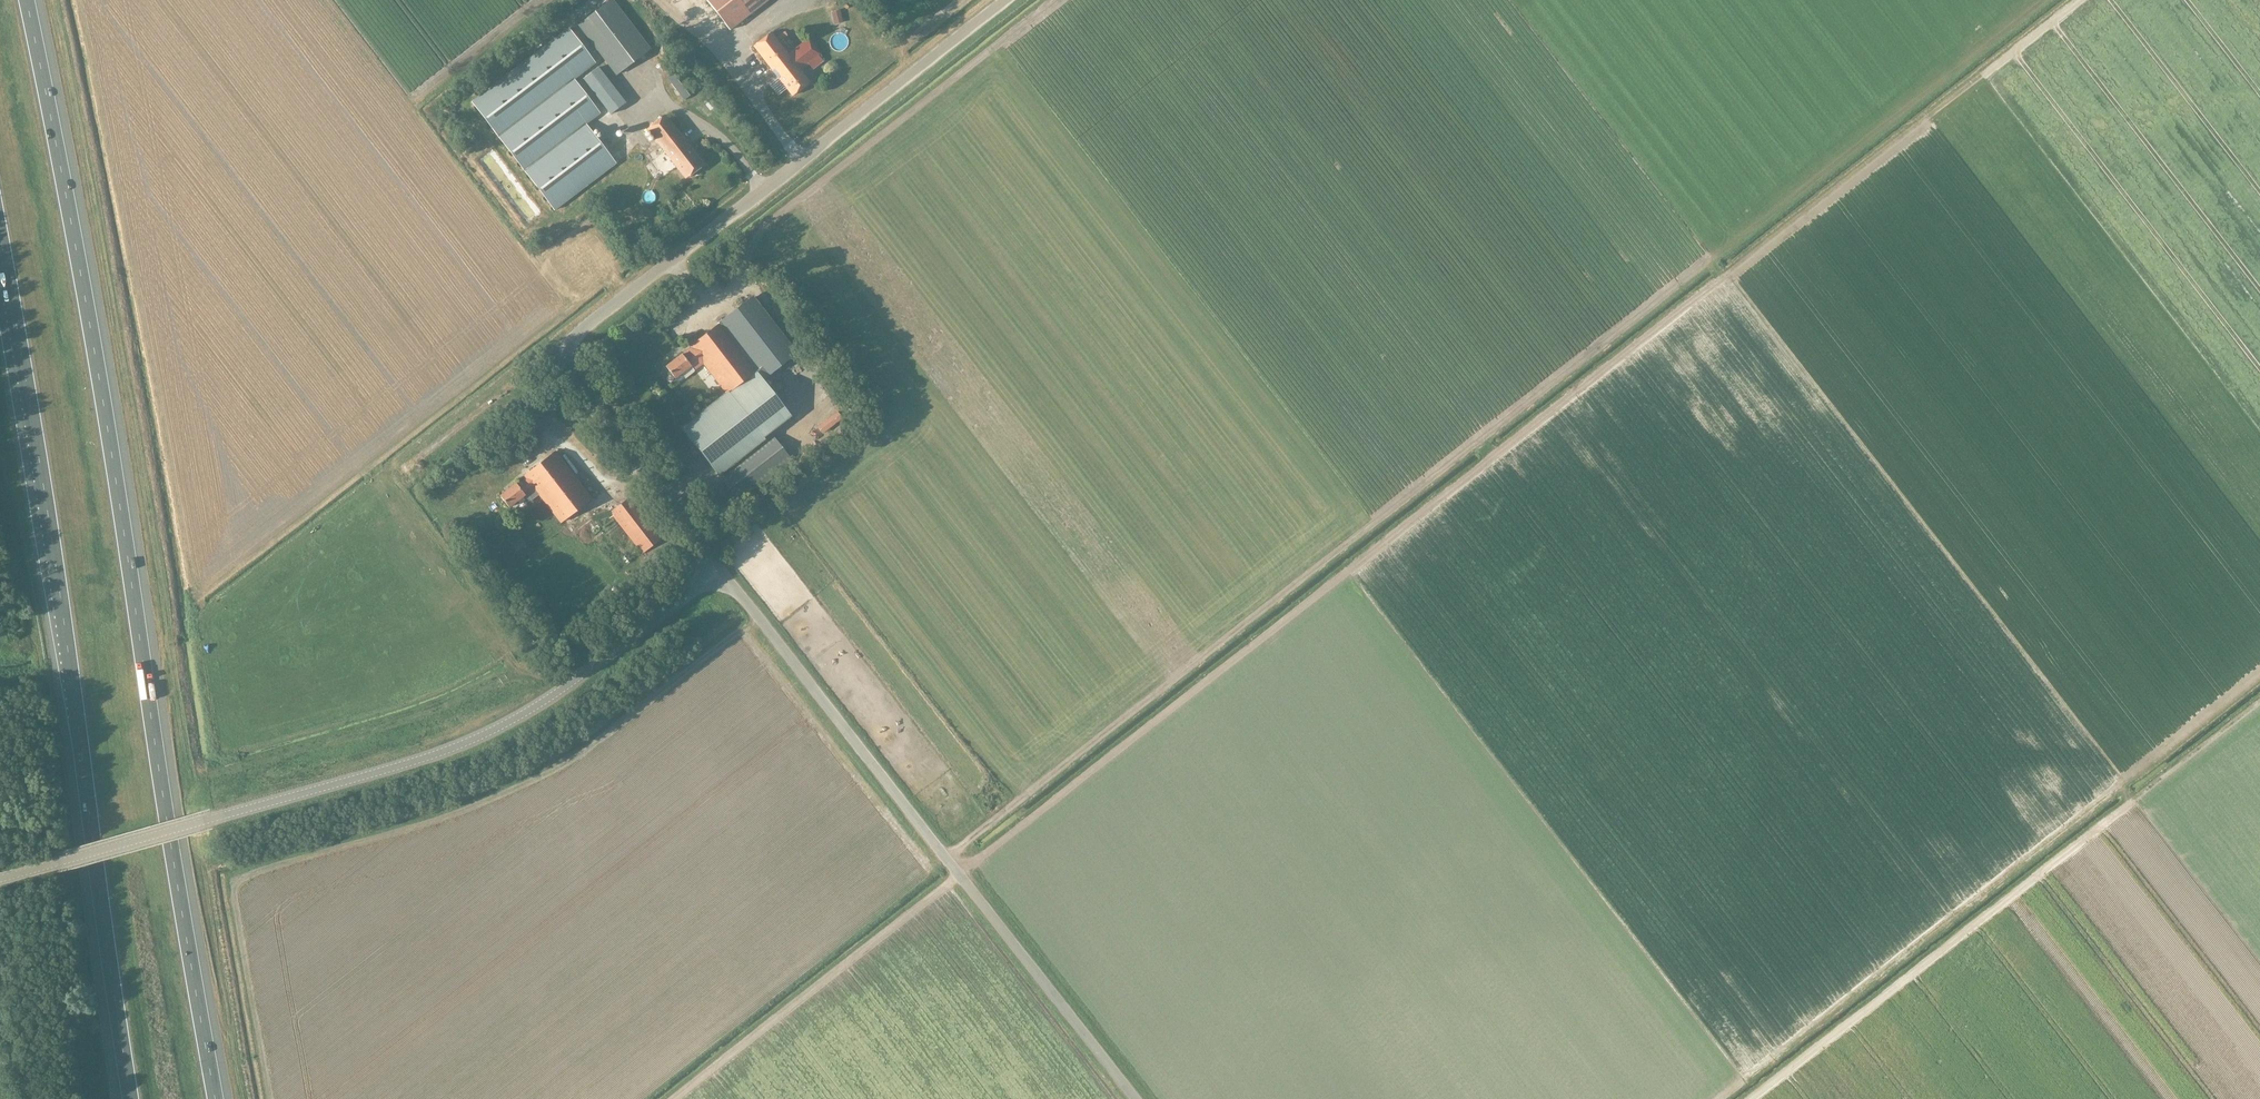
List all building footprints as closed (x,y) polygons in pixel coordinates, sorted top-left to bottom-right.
[(616,75),(651,49),(614,0),(609,0),(577,25),(616,75)] [(729,30),(768,0),(705,0),(729,30)] [(554,210),(615,163),(586,124),(600,113),(574,79),(595,63),(569,28),(472,101),(554,210)] [(753,46),(792,96),(810,82),(800,70),(820,54),(808,39),(788,54),(771,32),(753,46)] [(684,100),(695,91),(678,68),(666,77),(684,100)] [(686,178),(703,164),(664,115),(646,129),(686,178)] [(693,370),(702,363),(725,393),(727,392),(732,388),(757,369),(758,371),(763,377),(795,353),(753,298),(689,346),(691,348),(682,355),(681,354),(665,366),(674,378),(680,373),(684,378),(693,370)] [(728,393),(682,429),(716,473),(790,416),(761,379),(763,377),(758,371),(733,389),(732,388),(727,392),(728,393)] [(770,434),(717,475),(739,503),(792,462),(770,434)] [(515,483),(499,496),(508,507),(524,495),(529,501),(538,494),(560,523),(592,498),(555,451),(524,476),(526,478),(517,485),(515,483)] [(642,554),(660,540),(628,498),(610,512),(642,554)]
